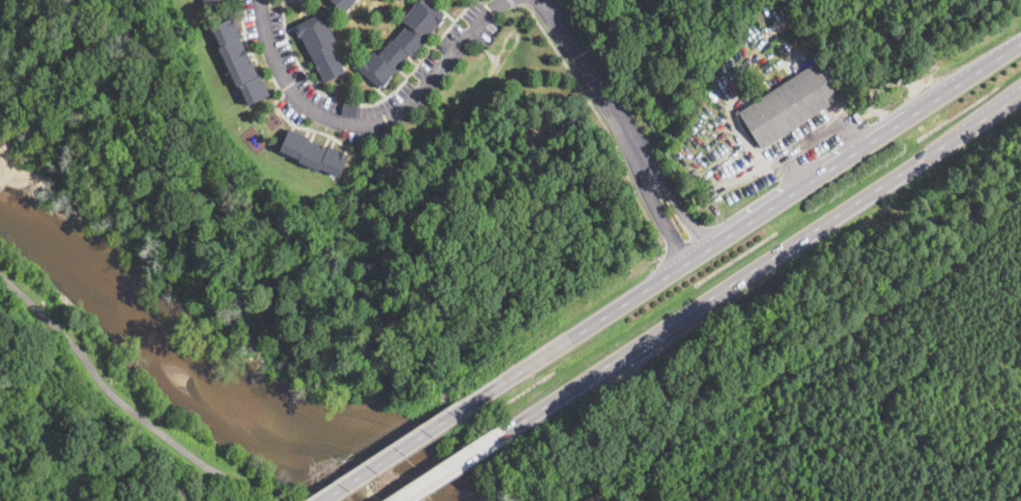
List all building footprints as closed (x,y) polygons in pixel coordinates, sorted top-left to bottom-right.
[(345,13),(330,0),(356,0),(345,13)] [(413,4),(416,0),(430,0),(431,1),(448,16),(439,26),(437,25),(411,56),(410,55),(396,71),(395,70),(388,79),(389,79),(383,86),(382,85),(380,88),(358,69),(357,69),(373,51),(378,55),(392,38),(394,41),(408,25),(402,20),(415,5),(413,4)] [(331,43),(346,72),(325,83),(319,70),(318,71),(315,66),(316,65),(298,29),(296,24),(322,10),(328,22),(327,23),(336,40),(331,43)] [(256,72),(258,76),(260,75),(270,95),(250,105),(240,85),(238,86),(219,47),(221,46),(212,27),(233,17),(243,36),(240,38),(256,72)] [(761,147),(760,148),(738,112),(815,63),(837,98),(761,147)] [(724,97),(713,104),(705,92),(716,85),(724,97)] [(326,147),(328,148),(329,146),(349,154),(339,177),(318,168),(317,170),(298,162),(299,159),(281,151),(290,129),(308,137),(307,139),(326,147)]
